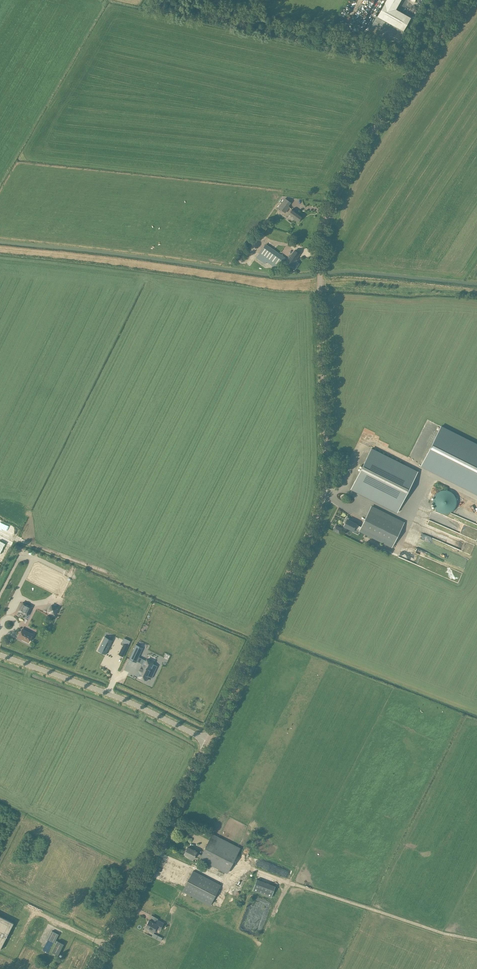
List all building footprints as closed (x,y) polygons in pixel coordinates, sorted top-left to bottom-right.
[(377,17),(403,32),(411,18),(396,10),(401,0),(387,0),(377,17)] [(285,198),(279,208),(283,211),(285,208),(287,210),(290,207),(288,206),(291,202),(285,198)] [(288,215),(298,222),(303,216),(293,209),(288,215)] [(281,264),(286,258),(286,257),(266,243),(256,257),(265,263),(266,261),(275,267),(279,263),(281,264)] [(286,262),(296,269),(300,263),(296,261),(297,259),(296,259),(300,254),(295,250),(286,262)] [(444,420),(424,459),(476,486),(476,437),(444,420)] [(368,463),(356,486),(400,508),(411,485),(368,463)] [(442,491),(441,491),(440,491),(439,492),(438,492),(437,493),(436,494),(436,495),(435,496),(434,497),(434,498),(434,499),(433,500),(433,501),(433,502),(433,504),(433,505),(434,506),(434,507),(435,508),(435,509),(436,510),(437,511),(438,511),(439,512),(440,513),(441,513),(442,514),(443,514),(444,514),(445,514),(446,514),(448,514),(449,513),(450,513),(451,513),(452,512),(453,511),(454,510),(455,509),(456,508),(456,506),(457,505),(457,504),(457,503),(457,502),(457,501),(457,500),(456,498),(456,497),(455,496),(455,495),(454,494),(453,494),(452,493),(451,492),(450,492),(449,491),(448,491),(447,490),(446,490),(445,490),(444,490),(442,491)] [(343,523),(345,524),(343,526),(352,531),(354,528),(359,531),(392,547),(406,518),(374,502),(361,527),(355,525),(356,524),(350,521),(350,520),(346,518),(343,523)] [(23,602),(19,611),(24,614),(27,607),(31,609),(32,606),(23,602)] [(51,605),(48,611),(55,615),(58,608),(51,605)] [(19,636),(23,638),(22,639),(29,642),(33,634),(23,629),(19,636)] [(98,652),(105,656),(112,641),(105,637),(98,652)] [(121,649),(119,654),(123,656),(128,646),(124,643),(123,646),(124,647),(122,649),(121,649)] [(136,662),(143,648),(135,645),(129,658),(136,662)] [(149,676),(152,678),(155,672),(151,670),(154,664),(144,659),(137,676),(147,681),(149,676)] [(185,854),(188,856),(188,857),(193,859),(195,856),(200,858),(199,859),(228,873),(241,848),(213,833),(202,855),(197,852),(188,847),(185,854)] [(193,870),(183,891),(210,906),(221,885),(193,870)] [(253,891),(266,896),(272,898),(276,887),(257,879),(253,891)] [(239,892),(242,885),(237,882),(234,889),(239,892)] [(0,950),(14,923),(0,916),(0,950)] [(146,927),(150,929),(149,930),(154,932),(156,928),(160,930),(164,923),(158,920),(156,923),(149,920),(146,927)] [(52,931),(48,939),(55,943),(55,942),(57,943),(52,952),(58,955),(64,944),(58,941),(56,940),(59,934),(52,931)]
